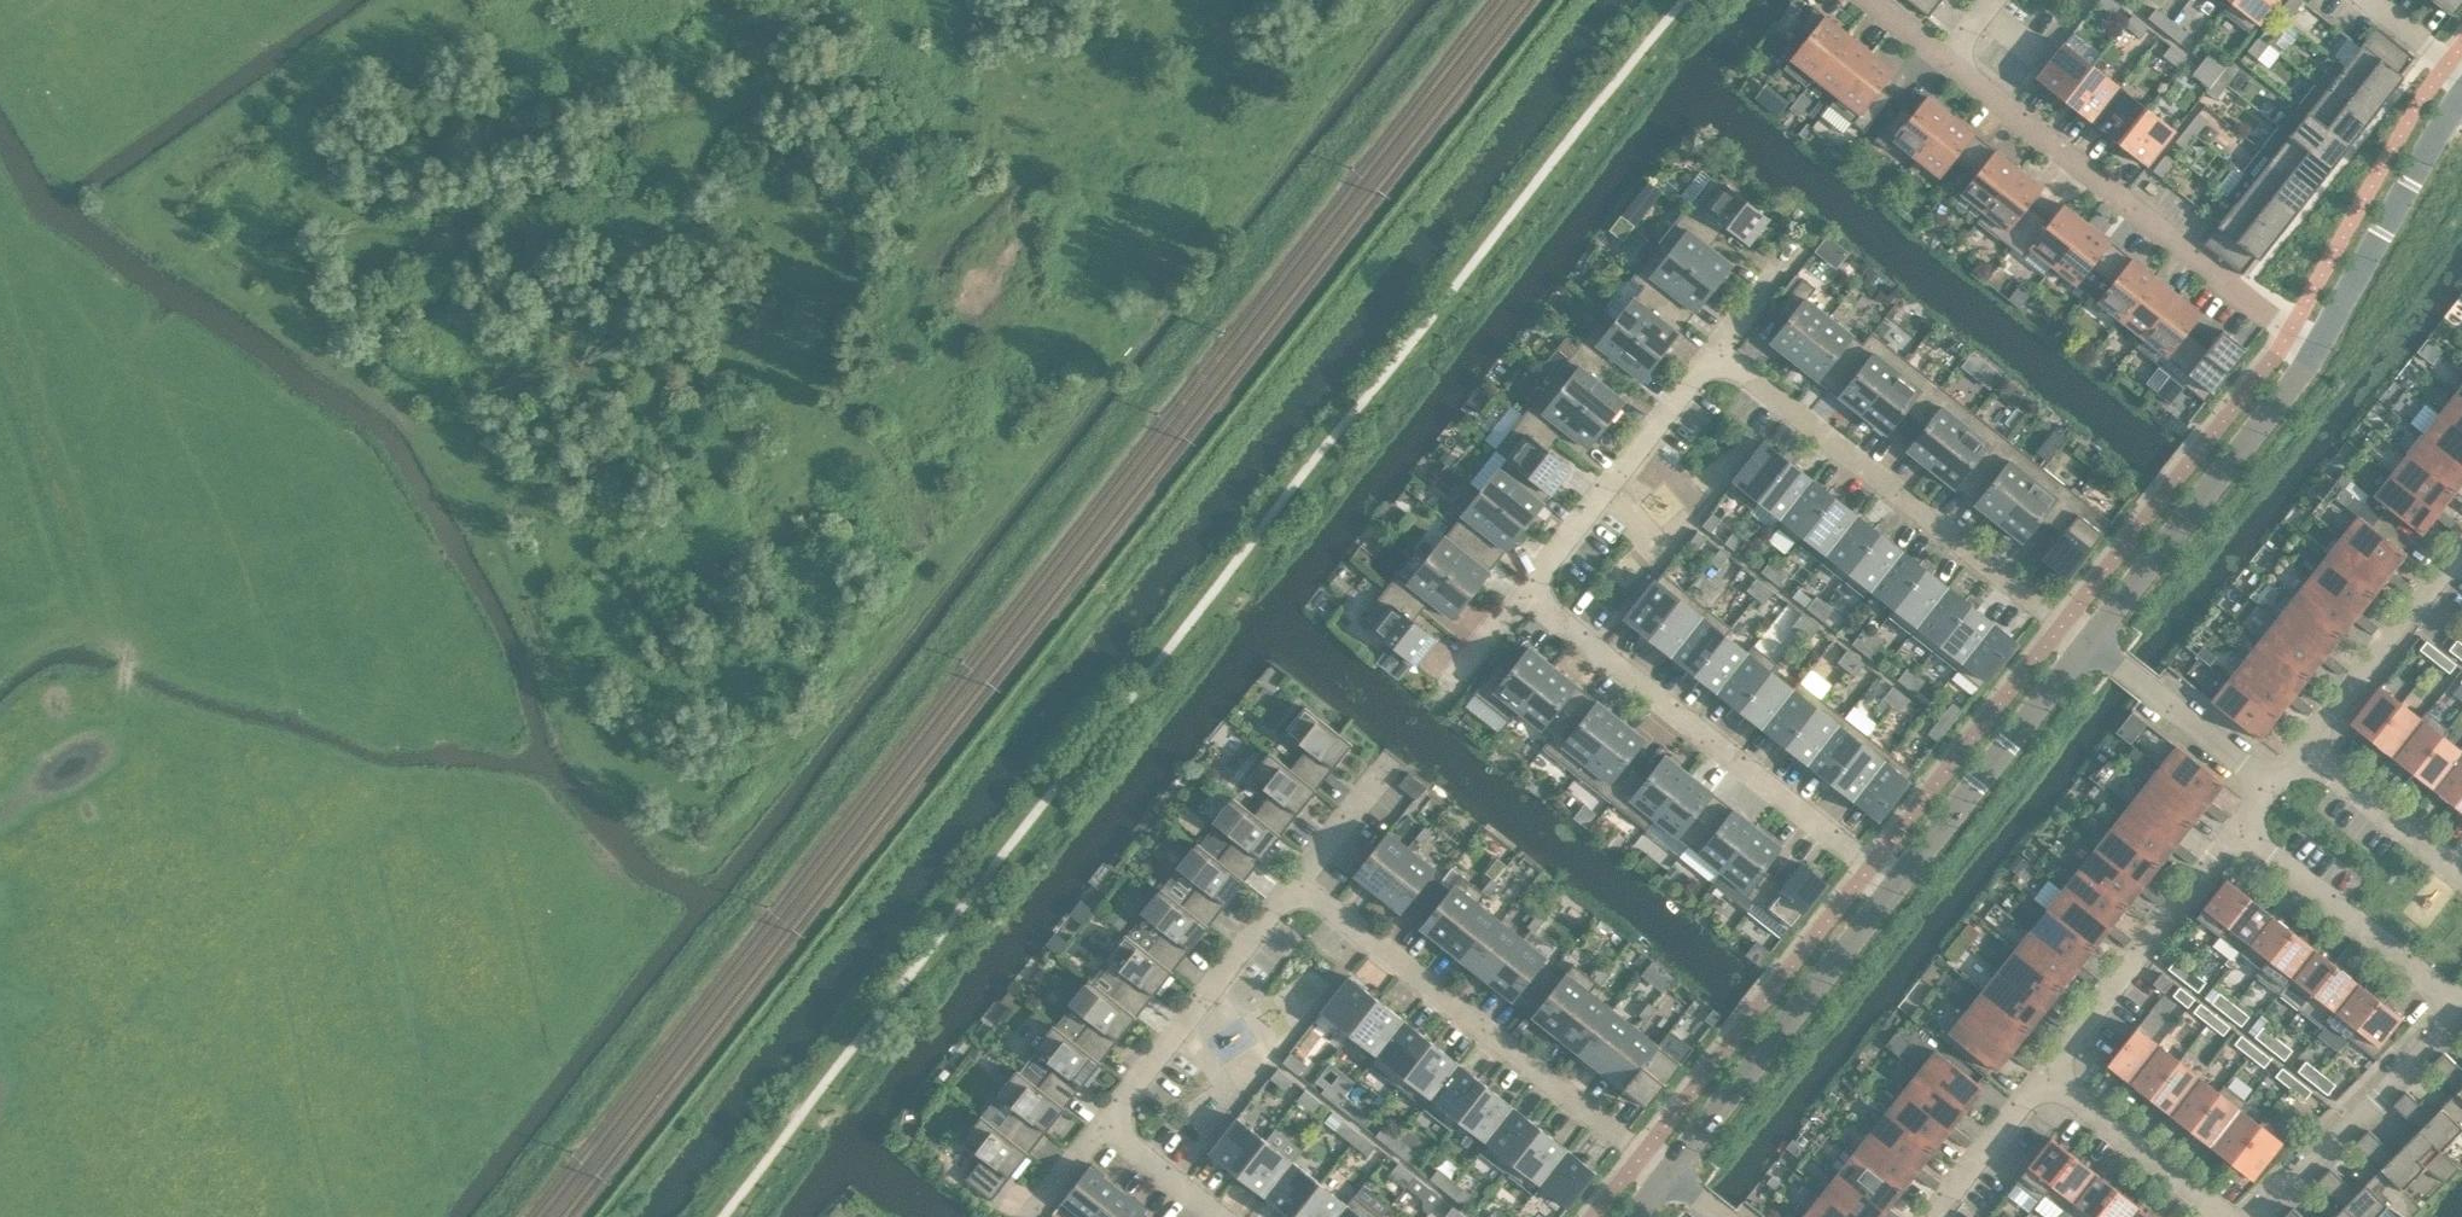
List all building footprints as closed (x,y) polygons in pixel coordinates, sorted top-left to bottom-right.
[(1927,16),(1929,14),(1921,9),(1928,0),(1907,0),(1927,16)] [(2120,5),(2114,0),(2099,0),(2096,3),(2112,16),(2120,5)] [(2251,33),(2277,0),(2232,0),(2231,2),(2230,1),(2222,10),(2251,33)] [(2302,1),(2301,0),(2287,0),(2280,8),(2291,16),(2302,1)] [(2451,14),(2452,15),(2461,2),(2461,0),(2433,0),(2451,14)] [(1814,77),(1848,33),(1813,5),(1792,32),(1803,41),(1782,68),(1806,86),(1813,77),(1814,77)] [(2163,30),(2172,20),(2155,7),(2147,17),(2163,30)] [(2140,37),(2148,27),(2132,14),(2123,25),(2140,37)] [(2179,43),(2188,33),(2172,20),(2163,30),(2179,43)] [(2268,44),(2280,29),(2270,21),(2258,36),(2268,44)] [(2335,58),(2334,59),(2385,99),(2404,76),(2401,73),(2414,56),(2376,25),(2344,65),(2335,58)] [(1775,29),(1763,45),(1775,54),(1787,38),(1775,29)] [(1871,51),(1848,33),(1814,77),(1836,95),(1871,51)] [(2257,58),(2268,44),(2258,36),(2247,50),(2257,58)] [(2064,42),(2036,78),(2064,99),(2092,64),(2064,42)] [(2178,68),(2186,57),(2170,45),(2162,55),(2178,68)] [(1894,70),(1871,51),(1836,95),(1858,112),(1851,121),(1864,132),(1892,96),(1880,87),(1894,70)] [(2217,77),(2225,66),(2208,53),(2200,63),(2217,77)] [(2334,59),(2316,82),(2367,122),(2385,99),(2334,59)] [(2227,85),(2238,70),(2228,62),(2225,66),(2217,77),(2227,85)] [(2209,87),(2217,77),(2200,63),(2192,74),(2209,87)] [(2092,64),(2064,99),(2091,121),(2119,86),(2092,64)] [(2215,99),(2227,85),(2217,77),(2209,87),(2205,91),(2215,99)] [(2367,122),(2316,82),(2298,104),(2349,145),(2367,122)] [(2119,86),(2091,121),(2119,143),(2147,108),(2119,86)] [(1916,158),(1950,114),(1927,95),(1913,113),(1902,104),(1873,139),(1886,149),(1893,140),(1916,158)] [(2297,105),(2280,127),(2289,134),(2331,167),(2349,145),(2298,104),(2297,105)] [(2147,108),(2119,143),(2147,165),(2175,130),(2147,108)] [(2196,135),(2208,120),(2198,112),(2186,127),(2196,135)] [(1985,141),(1950,114),(1916,158),(1939,176),(1952,159),(1963,168),(1985,141)] [(2331,167),(2289,134),(2280,127),(2278,125),(2260,148),(2271,157),(2313,190),(2331,167)] [(2185,149),(2196,135),(2186,127),(2175,141),(2185,149)] [(2019,168),(1985,141),(1963,168),(1973,176),(1960,193),(1983,211),(1976,220),(1977,221),(2019,168)] [(2313,190),(2271,157),(2260,148),(2242,171),(2243,172),(2253,180),(2295,213),(2313,190)] [(2162,177),(2163,177),(2174,163),(2164,155),(2153,170),(2162,177)] [(2028,204),(2042,187),(2019,168),(1977,221),(2011,248),(2039,213),(2028,204)] [(2225,195),(2235,203),(2277,236),(2295,213),(2253,180),(2243,172),(2225,195)] [(1684,209),(1717,235),(1726,225),(1748,243),(1767,218),(1712,174),(1684,209)] [(2049,221),(2039,213),(2011,248),(2022,257),(2030,248),(2052,266),(2087,222),(2063,203),(2049,221)] [(2277,236),(2235,203),(2203,243),(2242,274),(2255,257),(2259,259),(2277,236)] [(1657,244),(1712,288),(1732,264),(1709,246),(1717,235),(1684,209),(1657,244)] [(2088,268),(2099,276),(2121,249),(2087,222),(2052,266),(2075,284),(2088,268)] [(1657,244),(1630,278),(1686,321),(1712,288),(1657,244)] [(2121,249),(2099,276),(2109,284),(2096,301),(2120,320),(2155,276),(2121,249)] [(2178,294),(2155,276),(2120,320),(2142,337),(2135,346),(2136,347),(2178,294)] [(1770,342),(1794,360),(1828,316),(1806,298),(1815,287),(1802,277),(1776,310),(1788,319),(1770,342)] [(1604,311),(1659,355),(1686,321),(1630,278),(1641,287),(1615,320),(1604,311)] [(2198,339),(2187,330),(2201,313),(2178,294),(2136,347),(2170,374),(2198,339)] [(1577,345),(1610,372),(1618,361),(1640,379),(1659,355),(1604,311),(1577,345)] [(1828,387),(1871,332),(1871,331),(1862,342),(1828,316),(1794,360),(1828,387)] [(2208,347),(2198,339),(2170,374),(2204,401),(2247,349),(2222,329),(2208,347)] [(1828,387),(1862,414),(1906,359),(1871,332),(1828,387)] [(1601,382),(1610,372),(1577,345),(1550,380),(1605,423),(1624,400),(1601,382)] [(1974,350),(1963,364),(1992,386),(2002,372),(1974,350)] [(1885,433),(1903,410),(1914,419),(1940,386),(1906,359),(1862,414),(1885,433)] [(1523,414),(1556,440),(1564,429),(1587,447),(1605,423),(1550,380),(1523,414)] [(1907,449),(1930,468),(1974,413),(1940,386),(1914,419),(1924,427),(1907,449)] [(2448,419),(2440,413),(2440,414),(2461,431),(2461,401),(2448,419)] [(2008,440),(1974,413),(1930,468),(1964,495),(2008,440)] [(1523,414),(1496,448),(1551,492),(1570,468),(1547,450),(1556,440),(1523,414)] [(2461,464),(2461,431),(2440,414),(2424,434),(2461,464)] [(2051,458),(2067,433),(2055,425),(2039,450),(2051,458)] [(2408,455),(2454,491),(2461,481),(2461,464),(2424,434),(2423,435),(2430,440),(2415,460),(2408,454),(2408,455)] [(1964,495),(1998,522),(2042,467),(2008,440),(1964,495)] [(1728,488),(1729,489),(1752,507),(1788,460),(1764,442),(1763,443),(1764,443),(1735,479),(1734,479),(1734,480),(1728,488)] [(1506,458),(1480,491),(1524,526),(1551,492),(1496,448),(1495,449),(1506,458)] [(1448,465),(1453,458),(1443,451),(1438,457),(1446,463),(1448,465)] [(2438,512),(2441,508),(2454,491),(2408,455),(2391,475),(2438,512)] [(1758,500),(1779,516),(1773,524),(1774,525),(1811,478),(1788,460),(1752,507),(1758,500)] [(2040,518),(2050,526),(2076,494),(2042,467),(1998,522),(2022,541),(2040,518)] [(2450,515),(2441,508),(2438,512),(2391,475),(2375,496),(2370,492),(2362,502),(2352,494),(2378,515),(2386,505),(2421,533),(2435,515),(2444,523),(2450,515)] [(1774,525),(1797,543),(1834,496),(1811,478),(1774,525)] [(1497,560),(1524,526),(1480,491),(1453,525),(1497,560)] [(2111,521),(2110,520),(2076,494),(2050,526),(2060,535),(2042,557),(2067,577),(2111,521)] [(2342,537),(2388,574),(2392,570),(2405,552),(2371,525),(2378,515),(2352,494),(2344,505),(2359,516),(2342,537)] [(1819,560),(1820,560),(1856,514),(1834,496),(1797,543),(1798,543),(1804,536),(1825,552),(1819,560)] [(1710,531),(1720,519),(1711,512),(1701,524),(1710,531)] [(1879,532),(1856,514),(1820,560),(1843,579),(1879,532)] [(2453,530),(2459,522),(2450,515),(2444,523),(2453,530)] [(1453,525),(1426,559),(1470,594),(1497,560),(1453,525)] [(1732,549),(1742,536),(1733,529),(1724,542),(1732,549)] [(1696,550),(1705,537),(1697,530),(1687,543),(1696,550)] [(1843,579),(1865,597),(1902,550),(1879,532),(1843,579)] [(2401,577),(2392,570),(2388,574),(2342,537),(2342,538),(2349,543),(2334,562),(2327,557),(2326,557),(2372,594),(2386,577),(2395,585),(2401,577)] [(1718,567),(1728,555),(1719,548),(1709,560),(1718,567)] [(1887,614),(1888,614),(1924,568),(1902,550),(1865,597),(1866,597),(1872,590),(1893,606),(1887,614)] [(2310,578),(2356,615),(2359,611),(2372,594),(2326,557),(2310,578)] [(1769,578),(1779,565),(1770,558),(1760,571),(1769,578)] [(1452,617),(1470,594),(1426,559),(1409,581),(1397,572),(1388,584),(1421,610),(1429,600),(1452,617)] [(1778,585),(1788,572),(1779,565),(1769,578),(1778,585)] [(1947,586),(1924,568),(1888,614),(1910,632),(1947,586)] [(2258,573),(2253,569),(2247,570),(2244,575),(2244,581),(2249,584),(2255,583),(2259,579),(2258,573)] [(1625,617),(1625,618),(1649,637),(1685,591),(1662,572),(1656,580),(1655,579),(1654,580),(1655,581),(1626,617),(1625,617)] [(1754,596),(1764,584),(1756,577),(1746,589),(1754,596)] [(2404,592),(2410,585),(2401,577),(2395,585),(2404,592)] [(2368,618),(2359,611),(2356,615),(2310,578),(2294,598),(2340,635),(2353,618),(2363,626),(2368,618)] [(1435,638),(1413,621),(1421,610),(1388,584),(1360,619),(1416,663),(1435,638)] [(1763,603),(1773,590),(1764,584),(1754,596),(1763,603)] [(1910,632),(1933,650),(1970,604),(1947,586),(1910,632)] [(1685,591),(1649,637),(1671,655),(1708,609),(1685,591)] [(1814,614),(1824,601),(1816,594),(1806,607),(1814,614)] [(2340,635),(2294,598),(2293,599),(2300,605),(2285,624),(2278,618),(2277,619),(2324,655),(2327,652),(2340,635)] [(1823,620),(1833,608),(1824,601),(1814,614),(1823,620)] [(1933,650),(1956,668),(1992,622),(1970,604),(1933,650)] [(1708,609),(1671,655),(1694,673),(1731,627),(1708,609)] [(1800,632),(1810,620),(1801,613),(1791,625),(1800,632)] [(2372,633),(2377,625),(2368,618),(2363,626),(2372,633)] [(2330,667),(2336,659),(2327,652),(2324,655),(2277,619),(2261,639),(2308,676),(2321,659),(2330,667)] [(1809,639),(1818,626),(1810,620),(1800,632),(1809,639)] [(1956,668),(1980,687),(2016,641),(1992,622),(1956,668)] [(1731,627),(1694,673),(1717,691),(1753,644),(1746,651),(1725,635),(1731,627)] [(1860,649),(1870,637),(1861,630),(1851,643),(1860,649)] [(1869,656),(1878,644),(1870,637),(1860,649),(1869,656)] [(2456,638),(2448,649),(2461,660),(2461,643),(2456,638)] [(2291,696),(2294,693),(2308,676),(2261,639),(2261,640),(2268,646),(2253,665),(2246,659),(2245,660),(2291,696)] [(2434,660),(2441,651),(2426,640),(2419,649),(2434,660)] [(1394,662),(1402,652),(1390,643),(1382,653),(1394,662)] [(1753,644),(1717,691),(1739,709),(1776,663),(1753,644)] [(1473,693),(1509,721),(1552,665),(1529,647),(1511,669),(1499,660),(1473,693)] [(1845,668),(1855,655),(1846,649),(1836,661),(1845,668)] [(2448,672),(2455,663),(2441,651),(2434,660),(2448,672)] [(1854,675),(1864,662),(1855,655),(1845,668),(1854,675)] [(2339,674),(2345,666),(2336,659),(2330,667),(2339,674)] [(2245,660),(2229,680),(2275,717),(2288,700),(2298,707),(2304,700),(2294,693),(2291,696),(2245,660)] [(1776,663),(1739,709),(1762,727),(1799,680),(1798,680),(1792,687),(1771,671),(1777,663),(1776,663)] [(1542,747),(1586,692),(1552,665),(1509,721),(1518,710),(1551,735),(1542,747)] [(1905,685),(1915,673),(1907,666),(1897,679),(1905,685)] [(1914,692),(1924,680),(1915,673),(1905,685),(1914,692)] [(1799,680),(1762,727),(1785,745),(1821,698),(1799,680)] [(2258,738),(2275,717),(2229,680),(2212,702),(2258,738)] [(2401,702),(2380,685),(2379,684),(2349,723),(2371,740),(2401,702)] [(1891,704),(1901,691),(1892,685),(1882,697),(1891,704)] [(1899,711),(1909,698),(1901,691),(1891,704),(1899,711)] [(1577,775),(1621,720),(1586,692),(1542,747),(1577,775)] [(1821,698),(1785,745),(1807,763),(1844,716),(1821,698)] [(2307,715),(2313,707),(2304,700),(2298,707),(2307,715)] [(1948,724),(1960,709),(1952,702),(1939,717),(1948,724)] [(2391,756),(2427,711),(2425,710),(2420,717),(2401,702),(2371,740),(2391,756)] [(1268,751),(1268,752),(1315,790),(1316,789),(1314,787),(1330,766),(1333,768),(1352,743),(1304,706),(1285,730),(1306,747),(1289,768),(1268,751)] [(2146,722),(2131,711),(2115,731),(2130,742),(2146,722)] [(2412,772),(2447,727),(2427,711),(2391,756),(2412,772)] [(1830,781),(1867,734),(1844,716),(1807,763),(1830,781)] [(1936,740),(1948,724),(1939,717),(1927,733),(1936,740)] [(1644,738),(1621,720),(1577,775),(1611,801),(1637,769),(1626,760),(1644,738)] [(2449,728),(2447,727),(2412,772),(2432,788),(2461,750),(2443,735),(2449,728)] [(1867,734),(1830,781),(1853,799),(1890,752),(1867,734)] [(2140,753),(2133,747),(2127,754),(2135,759),(2140,753)] [(2453,804),(2461,792),(2461,750),(2432,788),(2453,804)] [(2168,772),(2161,766),(2161,767),(2207,803),(2210,800),(2224,782),(2185,751),(2168,772)] [(1232,797),(1279,835),(1280,834),(1278,833),(1294,811),(1297,813),(1315,790),(1268,752),(1249,776),(1270,792),(1253,813),(1232,797)] [(1890,752),(1853,799),(1876,817),(1913,771),(1890,752)] [(1611,801),(1645,829),(1689,773),(1665,754),(1647,777),(1637,769),(1611,801)] [(2207,803),(2161,767),(2144,787),(2190,824),(2204,807),(2213,814),(2219,807),(2210,800),(2207,803)] [(1397,784),(1415,799),(1425,786),(1408,771),(1397,784)] [(1688,844),(1723,800),(1689,773),(1645,829),(1654,818),(1688,844)] [(2136,812),(2129,807),(2128,807),(2174,844),(2177,840),(2190,824),(2144,787),(2144,788),(2151,793),(2136,812)] [(2453,804),(2461,812),(2461,792),(2453,804)] [(1196,843),(1243,880),(1244,880),(1242,878),(1258,857),(1261,859),(1279,835),(1232,797),(1213,821),(1234,838),(1217,859),(1196,842),(1196,843)] [(1756,827),(1723,800),(1688,844),(1721,870),(1712,882),(1713,882),(1756,827)] [(1584,803),(1573,816),(1585,826),(1596,812),(1584,803)] [(2174,844),(2128,807),(2112,828),(2158,865),(2171,848),(2180,855),(2186,848),(2177,840),(2174,844)] [(2222,822),(2228,814),(2219,807),(2213,814),(2222,822)] [(1427,837),(1432,831),(1424,825),(1419,831),(1427,837)] [(1762,868),(1780,846),(1756,827),(1713,882),(1746,909),(1773,876),(1762,868)] [(2158,865),(2112,828),(2096,848),(2142,885),(2145,881),(2158,865)] [(1353,874),(1354,875),(1376,893),(1411,849),(1388,831),(1353,874)] [(1422,843),(1427,837),(1419,831),(1414,837),(1422,843)] [(1160,887),(1160,888),(1207,926),(1208,925),(1206,923),(1222,902),(1225,904),(1243,880),(1196,843),(1177,866),(1198,883),(1181,904),(1160,887)] [(2142,885),(2096,848),(2079,869),(2126,905),(2139,889),(2148,896),(2154,889),(2145,881),(2142,885)] [(2190,862),(2195,855),(2186,848),(2180,855),(2190,862)] [(1376,893),(1400,912),(1435,868),(1411,849),(1376,893)] [(1783,884),(1773,876),(1746,909),(1782,937),(1826,882),(1801,862),(1783,884)] [(2126,905),(2079,869),(2063,889),(2110,926),(2112,922),(2126,905)] [(1485,893),(1461,874),(1420,927),(1443,945),(1485,893)] [(1494,889),(1498,883),(1491,877),(1486,883),(1494,889)] [(2218,934),(2248,896),(2225,878),(2195,916),(2218,934)] [(1488,896),(1494,889),(1486,883),(1481,889),(1488,896)] [(1124,933),(1124,934),(1171,971),(1172,971),(1170,969),(1186,948),(1189,950),(1207,926),(1160,888),(1141,912),(1162,929),(1145,950),(1124,933)] [(2110,926),(2063,889),(2047,910),(2093,946),(2106,930),(2116,937),(2122,930),(2112,922),(2110,926)] [(2157,903),(2163,896),(2154,889),(2148,896),(2157,903)] [(1485,893),(1443,945),(1466,963),(1500,920),(1478,902),(1485,893)] [(2218,934),(2240,951),(2270,913),(2248,896),(2218,934)] [(2093,946),(2047,910),(2031,930),(2077,967),(2080,963),(2093,946)] [(1539,925),(1544,919),(1536,913),(1531,919),(1539,925)] [(2255,974),(2256,975),(2291,930),(2270,913),(2240,951),(2260,967),(2255,974)] [(1534,932),(1539,925),(1531,919),(1526,925),(1534,932)] [(1500,920),(1466,963),(1489,981),(1523,938),(1500,920)] [(2077,967),(2031,930),(2030,931),(2037,936),(2022,956),(2015,950),(2015,951),(2061,987),(2074,971),(2083,978),(2089,971),(2080,963),(2077,967)] [(2125,944),(2131,937),(2122,930),(2116,937),(2125,944)] [(2277,992),(2313,947),(2291,930),(2256,975),(2277,992)] [(1088,978),(1088,979),(1135,1017),(1136,1016),(1134,1014),(1150,993),(1153,995),(1171,971),(1124,934),(1105,957),(1126,974),(1109,995),(1088,978)] [(1489,981),(1512,1000),(1547,956),(1523,938),(1489,981)] [(2298,1008),(2299,1009),(2335,964),(2313,947),(2277,992),(2279,994),(2285,987),(2303,1001),(2298,1008)] [(2061,987),(2015,951),(1998,971),(2045,1008),(2048,1004),(2061,987)] [(2182,979),(2190,969),(2175,957),(2167,968),(2182,979)] [(1673,976),(1652,959),(1640,974),(1661,991),(1673,976)] [(1531,1015),(1555,1034),(1596,981),(1573,962),(1531,1015)] [(2321,1026),(2356,981),(2335,964),(2299,1009),(2321,1026)] [(1605,978),(1610,972),(1602,965),(1598,972),(1605,978)] [(2197,991),(2205,981),(2190,969),(2182,979),(2197,991)] [(2045,1008),(1998,971),(1998,972),(2005,977),(1989,997),(2029,1028),(2042,1012),(2051,1019),(2057,1011),(2048,1004),(2045,1008)] [(2092,985),(2098,978),(2089,971),(2083,978),(2092,985)] [(1600,984),(1605,978),(1598,972),(1593,978),(1600,984)] [(2163,992),(2172,981),(2161,972),(2152,983),(2163,992)] [(1348,1033),(1376,998),(1348,975),(1320,1011),(1348,1033)] [(1052,1024),(1052,1025),(1099,1062),(1100,1062),(1098,1060),(1114,1039),(1117,1040),(1135,1017),(1088,979),(1069,1003),(1090,1020),(1073,1041),(1052,1024)] [(1555,1034),(1578,1052),(1612,1008),(1590,991),(1597,982),(1596,981),(1555,1034)] [(2328,1021),(2348,1036),(2378,998),(2356,981),(2321,1026),(2323,1028),(2328,1021)] [(2187,1006),(2194,998),(2179,986),(2172,994),(2187,1006)] [(2225,1014),(2234,1003),(2219,992),(2211,1002),(2225,1014)] [(2029,1028),(1989,997),(1973,1018),(2012,1049),(2015,1045),(2029,1028)] [(1368,1063),(1369,1064),(1404,1019),(1376,998),(1348,1033),(1375,1054),(1368,1063)] [(2386,1034),(2401,1016),(2378,998),(2348,1036),(2374,1057),(2391,1039),(2386,1034)] [(1651,1014),(1656,1008),(1648,1001),(1643,1008),(1651,1014)] [(2207,1022),(2214,1014),(2199,1002),(2193,1011),(2207,1022)] [(2240,1025),(2248,1015),(2234,1003),(2225,1014),(2240,1025)] [(1578,1052),(1600,1070),(1635,1026),(1612,1008),(1578,1052)] [(1646,1020),(1651,1014),(1643,1008),(1638,1014),(1646,1020)] [(1712,1008),(1706,1015),(1714,1021),(1720,1014),(1712,1008)] [(2060,1026),(2066,1019),(2057,1011),(2051,1019),(2060,1026)] [(2222,1034),(2229,1026),(2214,1014),(2207,1022),(2222,1034)] [(2012,1049),(1973,1018),(1956,1039),(1995,1070),(2009,1052),(2019,1060),(2025,1052),(2015,1045),(2012,1049)] [(1396,1085),(1431,1041),(1404,1019),(1369,1064),(1396,1085)] [(1017,1069),(1016,1070),(1063,1108),(1064,1107),(1062,1105),(1079,1084),(1081,1086),(1099,1062),(1052,1025),(1033,1048),(1054,1065),(1037,1086),(1017,1069)] [(1600,1070),(1623,1088),(1657,1044),(1635,1026),(1600,1070)] [(2128,1081),(2158,1043),(2136,1026),(2106,1064),(2128,1081)] [(2269,1048),(2277,1038),(2262,1026),(2254,1036),(2269,1048)] [(1623,1088),(1647,1106),(1692,1048),(1669,1030),(1657,1044),(1623,1088)] [(2248,1055),(2255,1046),(2240,1034),(2233,1043),(2248,1055)] [(2284,1059),(2292,1049),(2277,1038),(2269,1048),(2284,1059)] [(1396,1085),(1423,1107),(1458,1062),(1431,1041),(1396,1085)] [(2178,1059),(2158,1043),(2128,1081),(2148,1097),(2178,1059)] [(2263,1067),(2270,1058),(2255,1046),(2248,1055),(2263,1067)] [(1919,1071),(1966,1108),(1983,1087),(1936,1050),(1919,1071)] [(1297,1075),(1306,1064),(1290,1051),(1281,1062),(1297,1075)] [(2028,1067),(2034,1060),(2025,1052),(2019,1060),(2028,1067)] [(2444,1052),(2430,1066),(2455,1091),(2456,1090),(2461,1096),(2461,1070),(2444,1052)] [(2169,1113),(2199,1075),(2178,1059),(2148,1097),(2169,1113)] [(2312,1082),(2320,1072),(2305,1060),(2297,1070),(2312,1082)] [(1450,1128),(1485,1084),(1458,1062),(1423,1107),(1450,1128)] [(1285,1090),(1293,1080),(1277,1067),(1269,1078),(1285,1090)] [(2289,1087),(2296,1079),(2281,1067),(2274,1075),(2289,1087)] [(980,1115),(1027,1153),(1028,1152),(1026,1151),(1043,1130),(1045,1131),(1063,1108),(1016,1070),(997,1094),(1018,1111),(1001,1131),(980,1115)] [(1966,1108),(1919,1071),(1919,1072),(1926,1077),(1911,1097),(1904,1091),(1903,1092),(1949,1128),(1952,1125),(1966,1108)] [(2327,1094),(2335,1083),(2320,1072),(2312,1082),(2327,1094)] [(2218,1090),(2199,1075),(2169,1113),(2189,1129),(2224,1085),(2223,1084),(2218,1090)] [(2304,1099),(2311,1090),(2296,1079),(2289,1087),(2304,1099)] [(1336,1105),(1344,1095),(1328,1082),(1320,1092),(1336,1105)] [(1477,1150),(1478,1150),(1513,1105),(1485,1084),(1450,1128),(1451,1129),(1458,1120),(1484,1140),(1477,1150)] [(2189,1129),(2210,1146),(2245,1101),(2224,1085),(2189,1129)] [(1312,1112),(1320,1102),(1304,1089),(1296,1099),(1312,1112)] [(2441,1150),(2461,1129),(2461,1096),(2456,1090),(2455,1091),(2431,1116),(2406,1090),(2392,1104),(2417,1130),(2418,1129),(2441,1151),(2441,1150)] [(1887,1112),(1933,1149),(1947,1132),(1956,1139),(1962,1132),(1952,1125),(1949,1128),(1903,1092),(1887,1112)] [(1352,1118),(1360,1107),(1344,1095),(1336,1105),(1352,1118)] [(2246,1102),(2245,1101),(2210,1146),(2230,1162),(2265,1117),(2264,1116),(2259,1123),(2241,1109),(2246,1102)] [(1505,1172),(1540,1127),(1513,1105),(1478,1150),(1505,1172)] [(1917,1169),(1920,1165),(1933,1149),(1887,1112),(1871,1133),(1917,1169)] [(982,1156),(964,1179),(991,1200),(992,1198),(990,1196),(1007,1175),(1009,1177),(1027,1153),(980,1115),(961,1139),(982,1156)] [(1208,1152),(1209,1152),(1237,1175),(1265,1139),(1236,1117),(1208,1152)] [(2287,1134),(2265,1117),(2230,1162),(2252,1179),(2287,1134)] [(1351,1142),(1359,1132),(1343,1119),(1335,1129),(1351,1142)] [(1390,1148),(1399,1138),(1382,1125),(1374,1135),(1390,1148)] [(1505,1172),(1532,1193),(1567,1148),(1540,1127),(1505,1172)] [(2402,1189),(2403,1189),(2424,1167),(2445,1182),(2459,1168),(2441,1150),(2441,1151),(2418,1129),(2417,1130),(2393,1154),(2368,1129),(2354,1143),(2379,1168),(2380,1167),(2402,1189)] [(1367,1155),(1375,1145),(1359,1132),(1351,1142),(1367,1155)] [(1965,1147),(1971,1139),(1962,1132),(1956,1139),(1965,1147)] [(1917,1169),(1871,1133),(1870,1133),(1877,1139),(1862,1158),(1855,1152),(1855,1153),(1901,1190),(1914,1173),(1923,1180),(1929,1173),(1920,1165),(1917,1169)] [(2037,1200),(2073,1154),(2050,1136),(2014,1182),(2037,1200)] [(1406,1161),(1415,1151),(1399,1138),(1390,1148),(1406,1161)] [(1265,1139),(1237,1175),(1264,1196),(1292,1161),(1265,1139)] [(1596,1171),(1594,1170),(1567,1148),(1532,1193),(1533,1194),(1540,1184),(1568,1206),(1596,1171)] [(1885,1210),(1888,1206),(1901,1190),(1855,1153),(1838,1173),(1885,1210)] [(2057,1216),(2059,1216),(2095,1172),(2073,1154),(2037,1200),(2039,1201),(2044,1194),(2063,1209),(2057,1216)] [(1264,1196),(1291,1216),(1292,1216),(1319,1182),(1292,1161),(1264,1196)] [(1405,1185),(1413,1175),(1397,1162),(1389,1173),(1405,1185)] [(1083,1216),(1094,1216),(1117,1187),(1096,1170),(1098,1168),(1091,1163),(1061,1200),(1083,1216)] [(2416,1201),(2403,1189),(2402,1189),(2380,1167),(2379,1168),(2355,1193),(2330,1167),(2316,1181),(2341,1206),(2342,1206),(2353,1216),(2375,1216),(2386,1206),(2402,1216),(2410,1216),(2421,1206),(2416,1201)] [(1445,1191),(1453,1181),(1437,1168),(1429,1179),(1445,1191)] [(2116,1189),(2095,1172),(2059,1216),(2094,1216),(2116,1189)] [(1851,1216),(1879,1216),(1882,1214),(1886,1216),(1894,1216),(1897,1214),(1888,1206),(1885,1210),(1838,1173),(1822,1194),(1851,1216)] [(1932,1187),(1938,1180),(1929,1173),(1923,1180),(1932,1187)] [(1421,1198),(1429,1188),(1413,1175),(1405,1185),(1421,1198)] [(1461,1204),(1469,1194),(1453,1181),(1445,1191),(1461,1204)] [(1292,1216),(1336,1216),(1354,1194),(1353,1194),(1346,1203),(1319,1182),(1292,1216)] [(1140,1201),(1139,1203),(1117,1187),(1094,1216),(1151,1216),(1144,1211),(1147,1207),(1140,1201)] [(2138,1206),(2116,1189),(2094,1216),(2129,1216),(2138,1206)] [(1336,1216),(1380,1216),(1381,1216),(1354,1194),(1336,1216)] [(1822,1194),(1829,1200),(1816,1216),(1851,1216),(1822,1194)] [(1452,1206),(1444,1216),(1445,1216),(1466,1216),(1452,1206)] [(2129,1216),(2152,1216),(2138,1206),(2129,1216)] [(2292,1206),(2280,1216),(2303,1216),(2292,1206)] [(2342,1206),(2341,1206),(2331,1216),(2353,1216),(2342,1206)]
